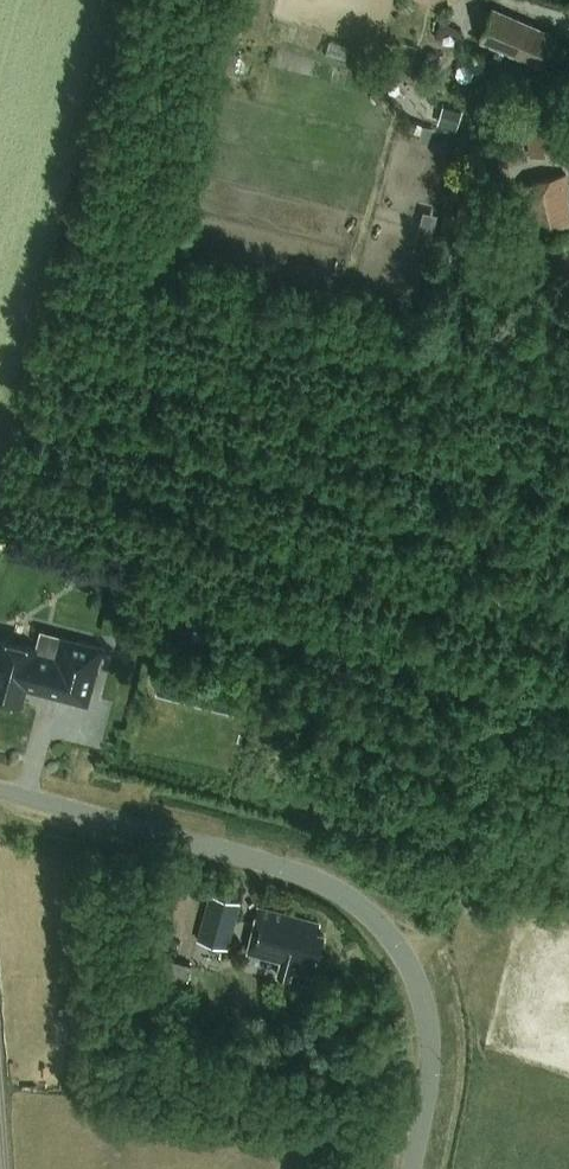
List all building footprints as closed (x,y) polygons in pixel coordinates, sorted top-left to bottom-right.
[(548,33),(547,35),(491,12),(479,42),(535,65),(534,66),(536,67),(549,34),(548,33)] [(552,102),(520,109),(531,155),(562,147),(552,102)] [(453,129),(459,110),(449,107),(443,126),(453,129)] [(428,143),(432,128),(423,125),(418,140),(428,143)] [(568,230),(568,204),(568,200),(568,196),(564,175),(520,186),(532,239),(568,230)] [(476,220),(479,205),(459,201),(457,217),(476,220)] [(427,253),(437,215),(423,211),(413,249),(427,253)] [(449,239),(453,215),(444,213),(439,237),(449,239)] [(26,688),(63,697),(64,693),(87,700),(102,647),(62,636),(57,656),(36,651),(37,648),(0,638),(0,697),(22,703),(26,688)] [(206,896),(194,942),(226,951),(238,905),(206,896)] [(313,976),(323,935),(316,933),(318,923),(258,907),(247,951),(281,960),(279,967),(313,976)] [(168,984),(186,988),(191,965),(155,956),(149,979),(144,1000),(162,1005),(168,984)] [(188,1038),(197,1028),(189,1021),(180,1031),(188,1038)]
